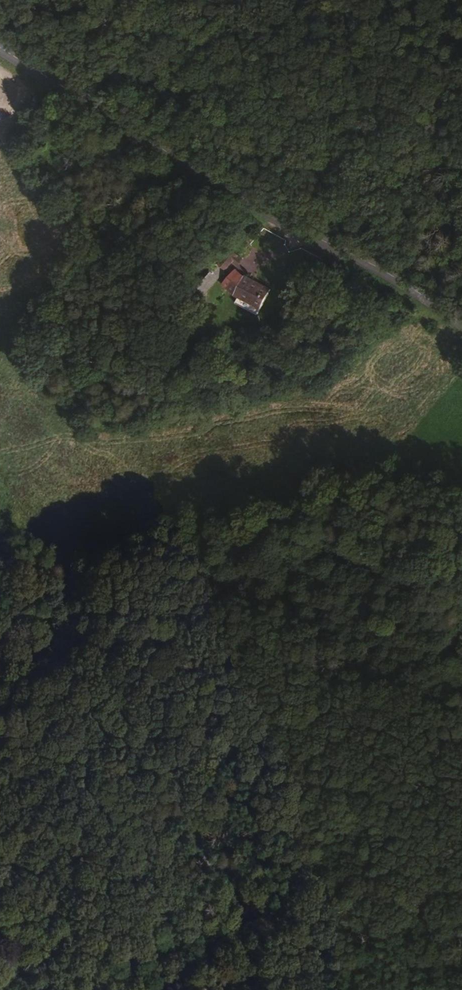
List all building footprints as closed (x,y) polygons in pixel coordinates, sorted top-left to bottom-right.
[(198,299),(227,263),(232,257),(220,249),(197,277),(188,290),(198,299)] [(231,267),(236,261),(232,257),(227,263),(231,267)] [(259,301),(268,282),(239,270),(238,271),(231,269),(218,284),(235,291),(259,301)] [(259,301),(235,291),(233,297),(257,307),(259,301)]
